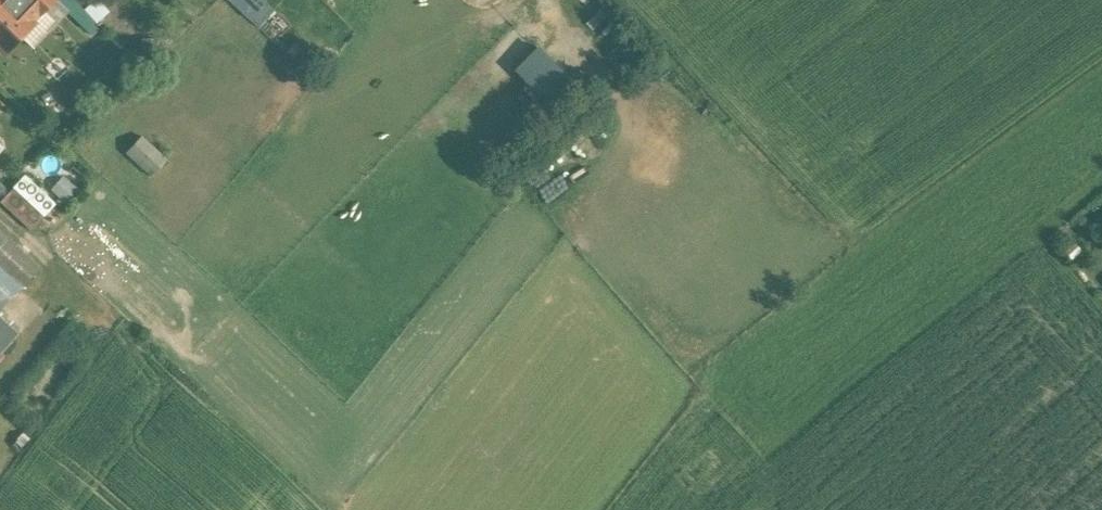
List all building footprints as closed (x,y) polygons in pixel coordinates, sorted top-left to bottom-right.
[(6,52),(34,23),(31,20),(39,11),(27,0),(0,0),(0,46),(6,52)] [(39,11),(41,13),(53,0),(27,0),(39,11)] [(109,9),(101,0),(92,0),(76,14),(88,27),(109,9)] [(273,0),(232,0),(259,25),(278,5),(273,0)] [(552,104),(577,80),(540,42),(515,67),(552,104)] [(141,138),(126,154),(151,178),(167,162),(141,138)] [(65,176),(53,186),(64,200),(77,190),(65,176)] [(16,185),(1,202),(33,229),(47,212),(16,185)] [(0,229),(0,310),(40,267),(0,229)] [(20,333),(0,315),(0,354),(20,333)]
